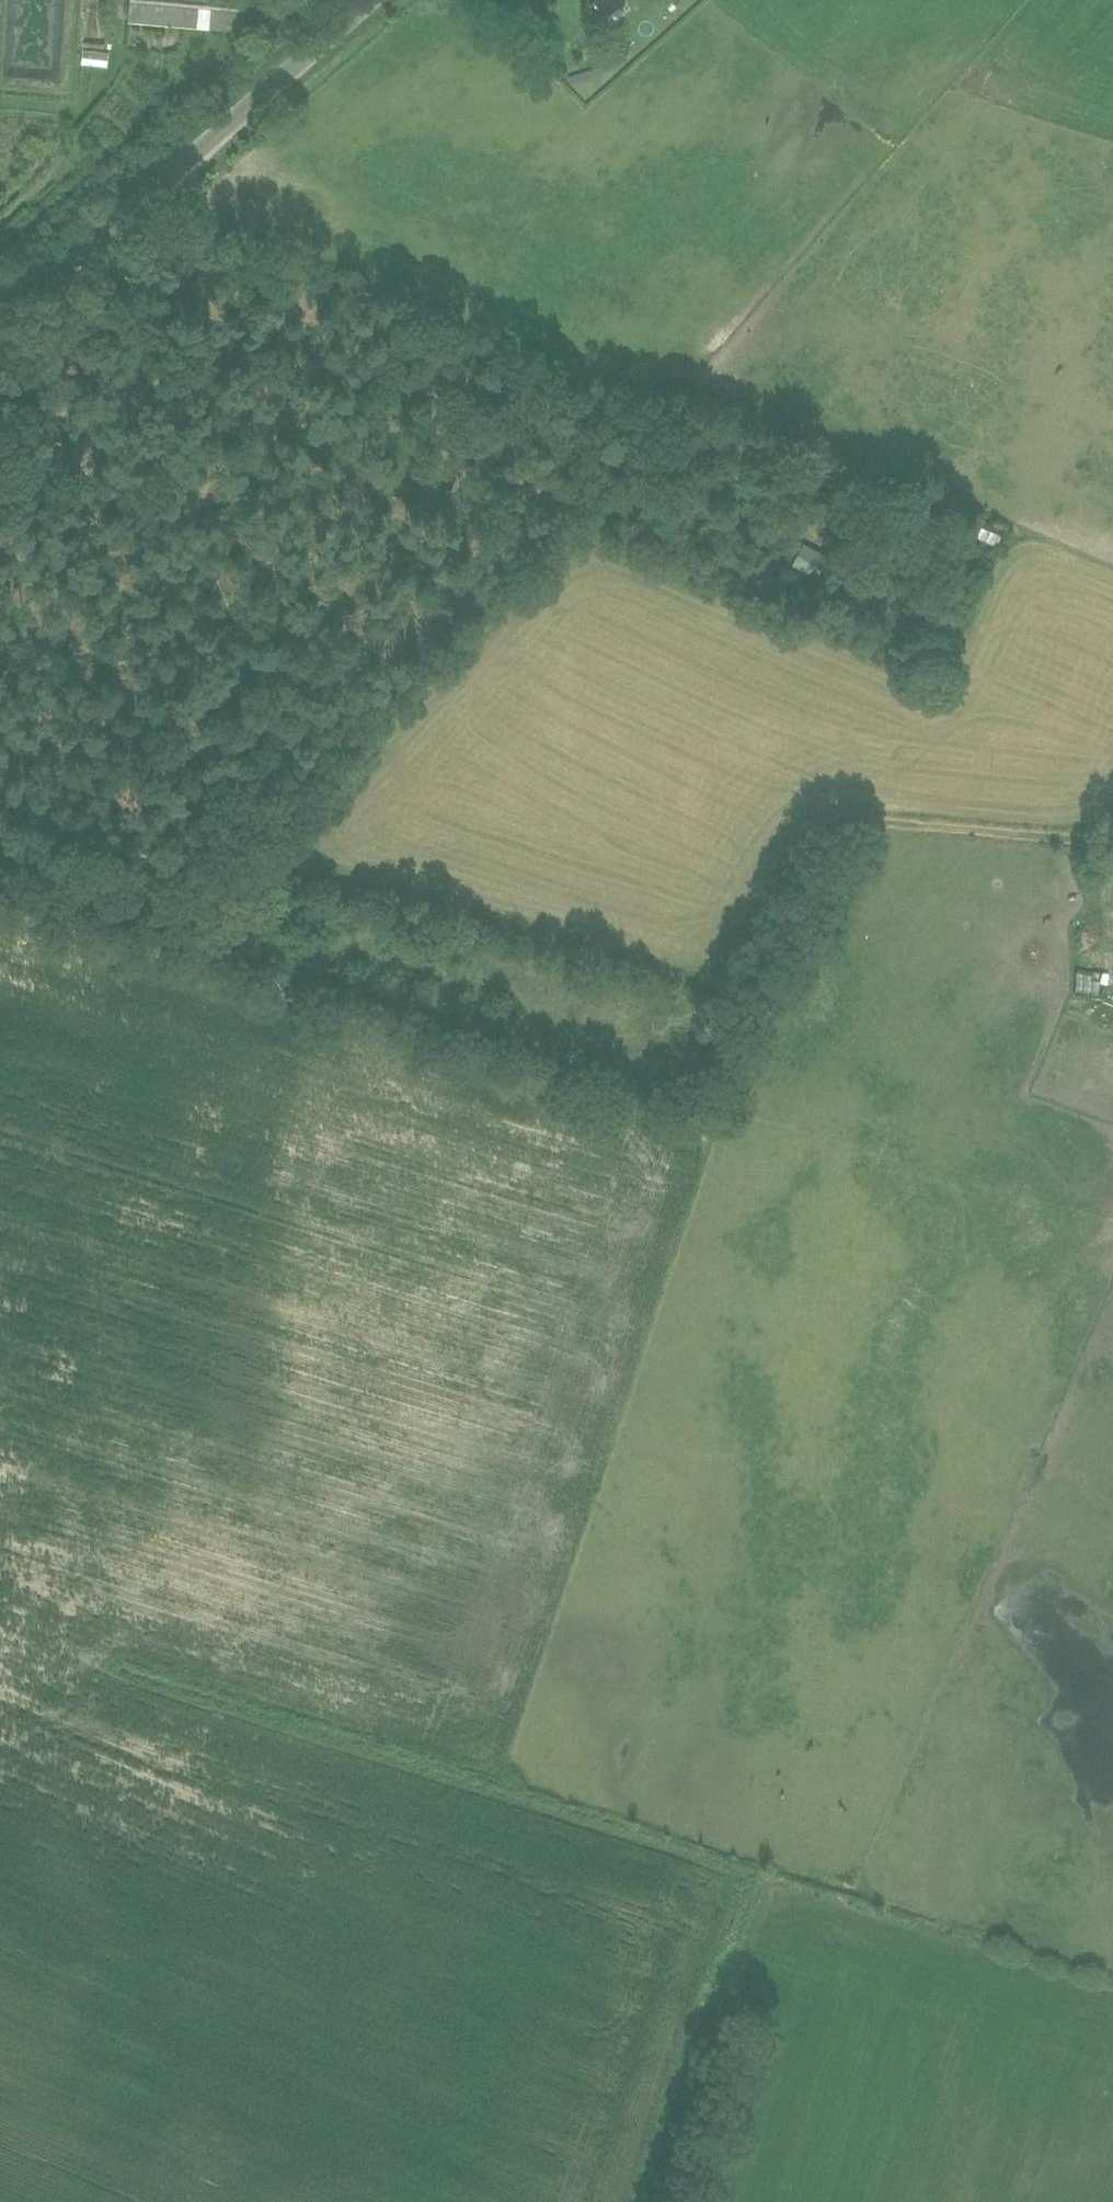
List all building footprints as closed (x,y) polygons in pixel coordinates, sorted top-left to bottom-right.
[(245,29),(248,0),(131,0),(129,20),(245,29)] [(623,0),(592,0),(604,16),(624,1),(623,0)]
